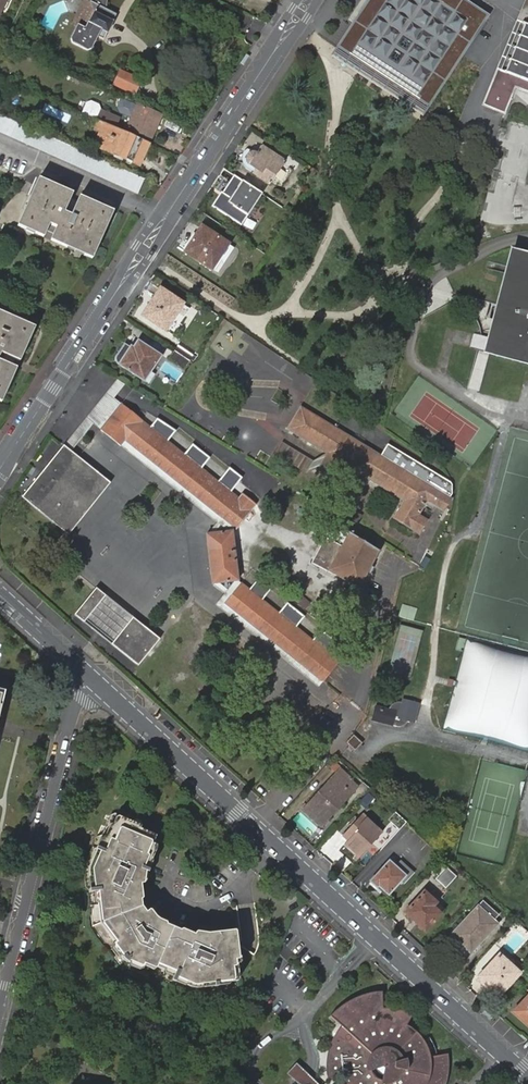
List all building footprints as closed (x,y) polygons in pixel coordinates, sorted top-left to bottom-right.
[(90,1),(78,26),(72,39),(72,43),(87,50),(91,49),(97,36),(100,38),(103,32),(107,34),(117,15),(105,9),(106,0),(88,0),(90,1)] [(73,24),(78,26),(90,1),(88,0),(85,0),(73,24)] [(464,0),(370,0),(339,49),(430,108),(489,16),(464,0)] [(519,17),(518,21),(527,25),(527,0),(519,17)] [(498,69),(509,73),(527,27),(527,25),(518,21),(498,69)] [(504,113),(511,97),(514,88),(527,93),(527,27),(509,73),(498,69),(484,104),(504,113)] [(142,80),(120,70),(117,77),(113,85),(135,95),(142,80)] [(161,115),(138,104),(127,128),(151,139),(161,115)] [(101,111),(97,120),(99,121),(110,126),(113,127),(114,128),(118,119),(101,111)] [(73,148),(0,115),(0,132),(138,193),(144,179),(73,148)] [(110,126),(99,121),(96,126),(102,129),(107,131),(110,126)] [(139,166),(149,143),(114,128),(113,127),(110,126),(107,131),(100,148),(139,166)] [(249,165),(246,169),(270,185),(284,161),(261,146),(256,154),(252,152),(249,154),(247,155),(246,158),(246,161),(247,163),(249,165)] [(212,205),(242,224),(262,193),(234,175),(223,193),(221,192),(212,205)] [(30,211),(25,209),(18,226),(26,230),(28,226),(37,230),(35,234),(44,237),(45,234),(47,230),(54,233),(52,237),(51,240),(67,248),(69,244),(86,252),(84,255),(92,259),(100,242),(96,240),(101,227),(106,229),(113,212),(80,197),(72,214),(65,211),(72,193),(38,178),(31,196),(36,198),(30,211)] [(31,196),(25,209),(30,211),(36,198),(31,196)] [(489,223),(511,223),(511,197),(494,196),(494,211),(489,211),(489,223)] [(196,234),(184,252),(211,270),(228,244),(201,226),(196,234)] [(100,242),(106,229),(101,227),(96,240),(100,242)] [(67,248),(84,255),(86,252),(69,244),(67,248)] [(510,250),(482,355),(527,367),(527,255),(510,250)] [(433,266),(436,271),(443,268),(441,262),(433,266)] [(160,289),(143,315),(165,330),(178,311),(183,304),(160,289)] [(3,353),(20,361),(35,327),(18,320),(16,324),(3,318),(5,314),(0,311),(0,360),(3,353)] [(18,320),(5,314),(3,318),(16,324),(18,320)] [(146,369),(150,372),(160,356),(138,341),(133,348),(131,347),(126,354),(125,353),(121,352),(118,353),(117,354),(116,356),(115,360),(116,362),(117,364),(140,378),(146,369)] [(175,352),(189,361),(193,356),(178,345),(174,351),(175,352)] [(184,370),(189,361),(175,352),(170,360),(184,370)] [(2,401),(17,368),(0,361),(0,401),(2,401)] [(144,381),(150,372),(146,369),(140,378),(144,381)] [(125,385),(116,379),(63,445),(71,452),(93,425),(100,430),(121,404),(114,398),(125,385)] [(125,441),(194,496),(210,475),(202,468),(210,458),(192,445),(184,455),(167,441),(175,431),(157,419),(150,427),(121,404),(106,423),(103,428),(123,444),(125,441)] [(301,407),(287,429),(327,454),(317,470),(339,484),(349,468),(404,501),(394,518),(419,534),(427,520),(419,515),(422,510),(425,504),(427,501),(444,511),(451,499),(301,407)] [(272,457),(305,472),(311,459),(278,444),(272,457)] [(71,452),(63,445),(22,497),(69,535),(110,483),(71,452)] [(210,475),(194,496),(222,518),(239,498),(231,492),(242,478),(229,468),(219,482),(210,475)] [(239,498),(222,518),(235,528),(236,529),(256,505),(242,494),(239,498)] [(235,528),(222,518),(210,534),(232,531),(235,528)] [(232,531),(210,534),(206,534),(209,559),(212,584),(216,584),(238,581),(238,580),(235,554),(232,531)] [(327,571),(358,588),(378,551),(348,533),(341,546),(325,538),(312,563),(327,571)] [(238,581),(216,584),(231,596),(225,603),(253,627),(270,606),(241,583),(238,580),(238,581)] [(74,615),(84,622),(105,596),(96,588),(74,615)] [(105,596),(84,622),(111,645),(133,618),(105,596)] [(339,661),(270,606),(253,627),(322,681),(323,680),(339,661)] [(160,640),(133,618),(111,645),(139,667),(160,640)] [(467,638),(455,684),(443,730),(527,752),(527,654),(467,638)] [(375,705),(371,718),(396,726),(398,726),(401,725),(405,723),(405,720),(411,721),(416,703),(403,699),(402,701),(400,701),(396,701),(393,703),(390,706),(388,709),(375,705)] [(419,704),(416,703),(411,721),(413,722),(419,704)] [(347,742),(350,745),(355,750),(356,749),(359,751),(363,746),(361,744),(362,743),(354,735),(347,742)] [(340,768),(307,805),(304,810),(322,826),(325,822),(357,787),(351,781),(352,779),(340,768)] [(374,798),(367,792),(359,801),(366,807),(374,798)] [(344,844),(359,857),(382,833),(362,814),(343,835),(348,840),(344,844)] [(140,826),(132,823),(120,818),(115,815),(112,816),(103,838),(101,838),(98,838),(86,868),(88,888),(89,889),(90,892),(93,892),(95,892),(95,890),(100,889),(104,921),(120,942),(117,944),(127,957),(142,964),(143,961),(156,966),(158,963),(179,972),(178,975),(187,980),(187,982),(195,985),(207,984),(206,981),(214,981),(214,980),(235,977),(233,960),(237,959),(233,931),(218,933),(218,934),(208,935),(207,935),(207,938),(196,937),(197,934),(195,933),(194,937),(181,931),(166,924),(163,923),(162,926),(153,923),(155,919),(154,918),(148,910),(146,913),(141,906),(140,899),(138,884),(142,883),(142,881),(139,881),(140,871),(145,858),(148,859),(154,845),(152,844),(156,836),(139,829),(140,826)] [(389,829),(395,835),(403,825),(397,820),(389,829)] [(412,832),(404,825),(403,825),(395,835),(391,839),(398,846),(410,834),(412,832)] [(410,834),(398,846),(411,858),(422,845),(410,834)] [(156,845),(154,845),(148,859),(145,858),(140,871),(144,871),(145,871),(147,872),(148,872),(153,861),(152,859),(157,847),(156,845)] [(377,887),(382,892),(384,890),(388,894),(401,880),(404,882),(413,873),(401,862),(396,867),(389,861),(371,881),(377,887)] [(432,871),(438,876),(447,867),(440,861),(432,871)] [(436,878),(446,888),(457,876),(447,867),(438,876),(436,878)] [(144,871),(140,871),(139,881),(142,881),(142,883),(144,883),(146,881),(147,872),(145,871),(144,871)] [(405,912),(425,931),(440,914),(444,910),(436,903),(424,892),(405,912)] [(478,942),(495,923),(494,921),(498,915),(483,901),(456,930),(462,936),(457,941),(471,953),(479,944),(478,942)] [(497,925),(495,923),(478,942),(479,944),(497,925)] [(181,929),(181,931),(194,937),(195,933),(183,928),(181,929)] [(462,936),(456,930),(451,935),(457,941),(462,936)] [(478,980),(490,991),(492,988),(499,995),(510,984),(520,973),(519,973),(524,968),(517,961),(512,966),(499,955),(479,977),(480,977),(478,980)] [(492,988),(490,991),(499,999),(512,985),(510,984),(499,995),(492,988)] [(424,1080),(426,1074),(427,1067),(426,1060),(426,1057),(423,1048),(419,1042),(415,1037),(410,1032),(404,1029),(410,1018),(403,1015),(397,1013),(391,1013),(383,1012),(382,996),(373,997),(364,999),(353,1004),(340,1012),(334,1019),(342,1026),(336,1034),(333,1039),(328,1051),(326,1063),(327,1076),(328,1079),(344,1075),(347,1083),(346,1083),(422,1083),(424,1080)] [(527,1025),(527,996),(513,1011),(527,1025)] [(492,1018),(485,1011),(482,1013),(490,1020),(492,1018)] [(314,1080),(305,1072),(304,1071),(296,1064),(287,1074),(295,1081),(297,1082),(299,1083),(318,1083),(314,1080)]
